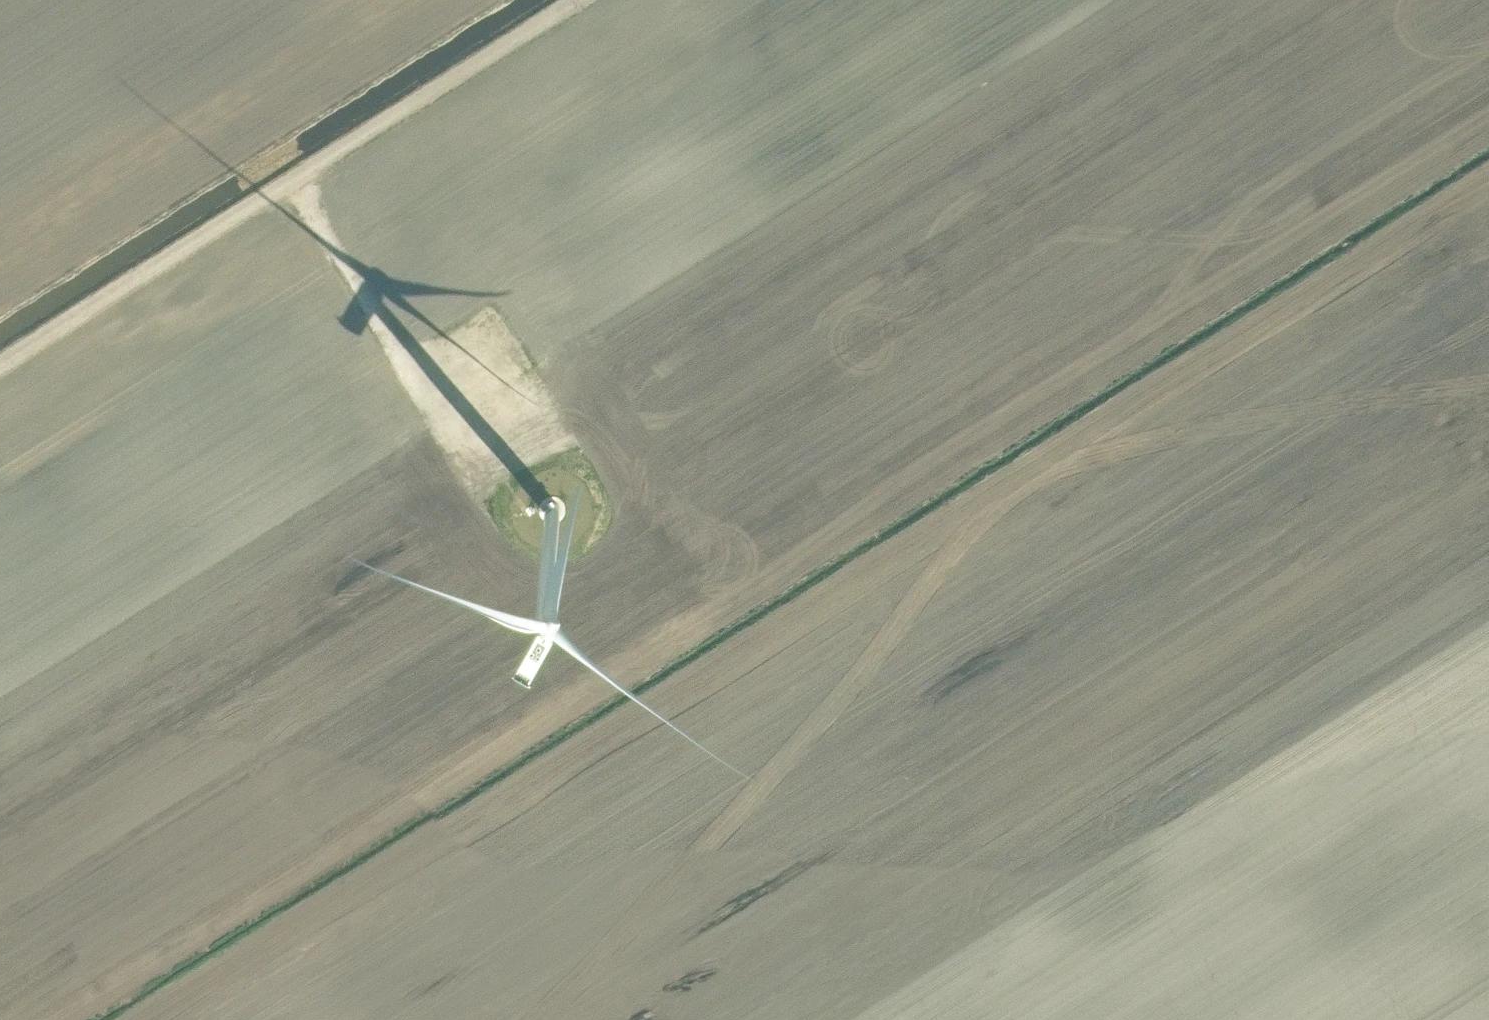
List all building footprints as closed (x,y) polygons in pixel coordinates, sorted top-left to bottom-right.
[(545,506),(545,507),(545,508),(545,509),(545,510),(546,510),(546,511),(546,512),(547,512),(547,513),(548,513),(548,514),(549,514),(550,515),(551,515),(552,515),(553,515),(554,515),(555,515),(556,515),(556,514),(557,514),(558,513),(559,513),(559,512),(560,511),(560,510),(561,509),(561,508),(561,507),(561,506),(561,505),(560,504),(560,503),(559,502),(559,501),(558,501),(557,500),(556,500),(556,499),(555,499),(554,499),(553,499),(552,499),(551,499),(550,499),(549,500),(548,500),(548,501),(547,501),(547,502),(546,502),(546,503),(546,504),(545,504),(545,505),(545,506)]
